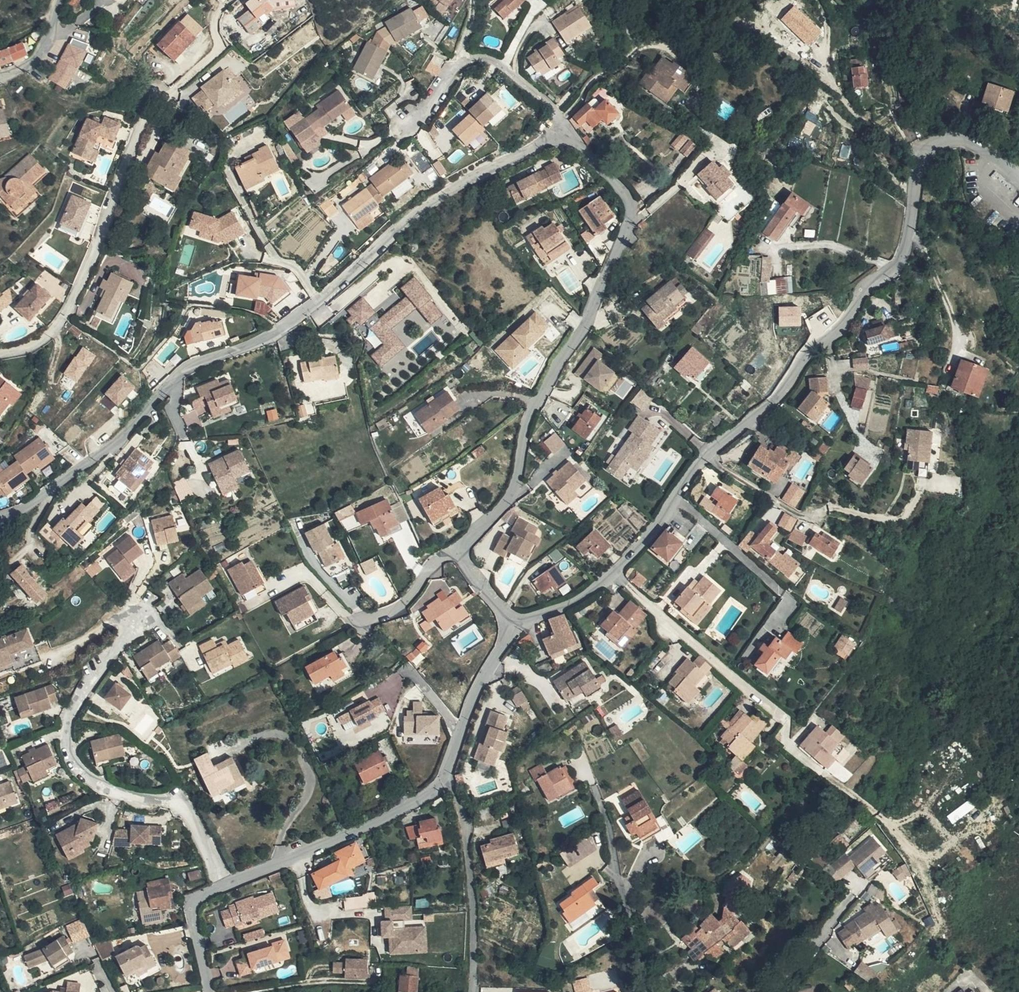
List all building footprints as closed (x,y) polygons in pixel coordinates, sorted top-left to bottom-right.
[(78,0),(72,0),(70,7),(76,10),(80,1),(78,0)] [(247,35),(259,25),(254,19),(260,15),(261,16),(271,9),(271,10),(291,7),(290,0),(250,0),(243,6),(248,12),(236,22),(247,35)] [(451,0),(430,0),(425,6),(431,10),(437,2),(445,8),(451,0)] [(497,13),(506,6),(508,8),(519,0),(496,0),(490,4),(497,13)] [(806,2),(804,0),(798,0),(787,11),(792,16),(806,2)] [(827,23),(806,2),(792,16),(805,27),(813,36),(819,30),(825,25),(827,23)] [(506,6),(497,13),(499,15),(508,8),(506,6)] [(565,15),(577,8),(576,6),(564,13),(565,15)] [(589,26),(577,8),(565,15),(564,13),(551,22),(564,43),(589,26)] [(414,32),(420,28),(417,23),(411,14),(408,9),(399,15),(384,25),(386,29),(379,33),(371,46),(368,44),(352,71),(370,82),(390,47),(408,36),(414,32)] [(419,9),(411,14),(417,23),(425,18),(419,9)] [(260,15),(254,19),(259,25),(265,20),(261,16),(260,15)] [(156,49),(172,64),(201,33),(185,18),(163,41),(159,46),(156,49)] [(810,44),(819,30),(813,36),(805,27),(803,30),(804,32),(800,35),(810,44)] [(822,33),(819,30),(810,44),(822,33)] [(547,66),(549,70),(559,64),(556,59),(564,54),(553,37),(544,43),(545,45),(535,52),(525,59),(535,73),(539,71),(547,66)] [(90,44),(72,39),(69,46),(72,47),(70,50),(68,50),(63,61),(60,67),(62,68),(60,71),(58,70),(52,81),(67,90),(79,67),(80,67),(90,44)] [(22,43),(7,50),(14,61),(15,64),(16,65),(20,62),(18,59),(28,54),(22,43)] [(545,45),(544,43),(534,50),(535,52),(545,45)] [(0,71),(7,68),(6,64),(14,61),(7,50),(3,52),(0,53),(0,72),(0,71)] [(434,59),(445,66),(449,58),(438,51),(434,59)] [(636,83),(655,98),(661,87),(664,90),(669,84),(673,88),(678,92),(690,76),(670,61),(668,63),(659,56),(650,69),(654,71),(649,76),(646,74),(644,72),(636,83)] [(851,64),(853,92),(866,91),(865,77),(863,78),(861,63),(851,64)] [(542,75),(549,70),(547,66),(539,71),(542,75)] [(215,77),(217,80),(204,91),(202,88),(191,97),(198,105),(201,103),(205,107),(212,101),(214,103),(220,98),(223,100),(239,87),(229,75),(227,76),(221,69),(213,75),(215,77)] [(986,96),(1013,106),(1018,86),(1018,85),(993,76),(986,96)] [(215,77),(202,88),(204,91),(217,80),(215,77)] [(661,87),(655,98),(662,103),(673,88),(669,84),(664,90),(661,87)] [(303,151),(313,143),(319,139),(314,132),(321,127),(322,129),(342,115),(352,108),(339,90),(319,103),(322,107),(319,110),(304,121),(298,113),(283,125),(288,132),(290,131),(303,151)] [(451,131),(461,144),(475,133),(492,117),(489,114),(497,107),(486,94),(466,111),(469,114),(451,131)] [(1013,106),(986,96),(984,101),(1011,110),(1013,106)] [(589,101),(571,118),(577,128),(588,118),(594,126),(603,118),(608,123),(611,120),(614,122),(617,119),(617,115),(620,113),(608,98),(595,108),(589,101)] [(0,104),(0,140),(10,138),(1,104),(0,104)] [(501,110),(497,107),(489,114),(492,117),(501,110)] [(352,108),(342,115),(347,122),(356,115),(352,108)] [(101,125),(97,124),(93,122),(86,119),(72,154),(87,160),(86,164),(92,166),(104,135),(115,140),(121,124),(104,117),(101,125)] [(814,124),(806,122),(802,133),(810,135),(814,124)] [(441,133),(435,123),(429,127),(434,136),(441,133)] [(178,161),(182,165),(197,140),(175,126),(165,141),(160,150),(157,148),(149,161),(170,174),(178,161)] [(475,133),(461,144),(464,147),(478,136),(475,133)] [(587,138),(583,140),(588,147),(592,145),(587,138)] [(160,150),(165,141),(162,139),(157,148),(160,150)] [(319,139),(313,143),(316,147),(322,143),(319,139)] [(803,141),(797,139),(794,149),(799,151),(803,141)] [(289,141),(284,144),(286,149),(292,146),(289,141)] [(691,146),(685,142),(678,149),(684,154),(691,146)] [(286,149),(288,154),(292,160),(298,157),(292,146),(286,149)] [(254,163),(245,166),(235,171),(242,187),(253,182),(256,188),(265,185),(263,181),(278,175),(267,150),(257,154),(258,156),(252,159),(254,163)] [(0,177),(0,195),(8,205),(15,200),(18,203),(35,189),(33,187),(47,175),(30,155),(3,177),(0,177)] [(185,166),(182,165),(178,161),(170,174),(177,179),(185,166)] [(552,179),(561,174),(555,162),(546,167),(546,169),(533,175),(538,183),(540,190),(554,183),(552,179)] [(381,168),(367,178),(380,196),(406,178),(395,163),(384,171),(381,168)] [(716,172),(710,165),(698,176),(709,189),(718,199),(730,188),(725,181),(728,179),(728,177),(720,168),(716,172)] [(563,178),(561,174),(552,179),(554,183),(563,178)] [(538,183),(533,175),(530,177),(529,177),(525,179),(509,187),(512,195),(514,198),(530,191),(532,194),(540,190),(538,183)] [(153,187),(156,181),(150,178),(147,183),(153,187)] [(505,199),(512,195),(509,187),(502,191),(505,199)] [(338,205),(350,222),(375,205),(363,188),(338,205)] [(0,200),(14,216),(40,196),(35,189),(18,203),(15,200),(8,205),(0,195),(0,199),(0,200)] [(718,199),(709,189),(707,190),(716,201),(718,199)] [(516,202),(532,194),(530,191),(514,198),(516,202)] [(482,198),(489,209),(497,204),(492,193),(482,198)] [(60,223),(79,231),(92,202),(73,195),(60,223)] [(606,229),(603,225),(601,221),(612,213),(605,203),(604,202),(599,197),(579,212),(594,233),(592,234),(594,237),(597,234),(598,235),(606,229)] [(793,197),(764,234),(776,243),(797,215),(802,219),(809,209),(793,197)] [(338,210),(330,199),(322,204),(330,215),(338,210)] [(377,206),(371,211),(376,217),(382,212),(377,206)] [(232,238),(245,231),(234,211),(220,219),(195,211),(191,226),(201,229),(214,233),(213,239),(218,241),(223,239),(230,235),(232,238)] [(601,221),(603,225),(615,217),(612,213),(601,221)] [(643,222),(638,227),(642,232),(648,226),(643,222)] [(76,237),(79,231),(60,223),(57,229),(76,237)] [(559,233),(556,228),(553,223),(543,229),(542,227),(525,236),(542,264),(568,248),(559,233)] [(214,233),(201,229),(199,235),(213,239),(214,233)] [(702,249),(694,260),(695,261),(714,236),(706,230),(695,244),(702,249)] [(695,244),(687,255),(694,260),(702,249),(695,244)] [(261,277),(241,274),(238,296),(259,300),(259,296),(269,298),(273,306),(291,293),(281,275),(262,272),(261,277)] [(403,301),(396,307),(396,308),(403,301),(411,309),(420,320),(437,305),(429,296),(430,294),(412,273),(399,285),(406,293),(400,298),(403,301)] [(132,286),(110,275),(101,293),(104,295),(93,318),(111,327),(132,286)] [(762,293),(793,292),(792,277),(761,278),(762,293)] [(29,287),(20,297),(24,300),(18,306),(31,318),(52,296),(38,282),(31,289),(29,287)] [(650,306),(643,311),(660,331),(684,312),(682,309),(690,302),(685,297),(689,294),(683,286),(678,290),(672,283),(647,303),(650,306)] [(12,308),(9,293),(2,298),(3,301),(0,303),(0,316),(12,308)] [(355,320),(359,324),(363,321),(369,327),(370,326),(385,341),(380,346),(382,349),(375,356),(383,364),(398,350),(393,345),(404,335),(394,324),(396,322),(389,314),(396,308),(396,307),(389,314),(386,311),(378,317),(373,312),(374,311),(361,296),(346,309),(350,314),(345,319),(350,324),(355,320)] [(400,298),(393,304),(396,307),(403,301),(400,298)] [(403,301),(396,308),(404,316),(411,309),(403,301)] [(393,304),(386,311),(389,314),(396,307),(393,304)] [(442,311),(437,305),(420,320),(426,326),(442,311)] [(779,306),(780,324),(801,323),(801,305),(779,306)] [(396,308),(389,314),(396,322),(404,316),(396,308)] [(546,326),(534,313),(514,332),(517,335),(509,342),(506,339),(494,351),(508,367),(517,359),(514,355),(522,348),(524,350),(541,334),(540,333),(546,326)] [(877,328),(889,326),(887,320),(876,323),(877,328)] [(222,337),(219,323),(214,324),(213,321),(200,324),(200,321),(195,322),(192,331),(188,332),(184,337),(186,346),(202,343),(201,338),(214,336),(214,339),(222,337)] [(889,328),(889,326),(877,328),(869,330),(871,341),(868,342),(869,346),(892,342),(892,340),(901,338),(898,325),(889,328)] [(514,332),(506,339),(509,342),(517,335),(514,332)] [(409,341),(404,335),(393,345),(398,350),(409,341)] [(84,346),(66,372),(78,380),(96,354),(84,346)] [(380,346),(373,353),(375,356),(382,349),(380,346)] [(694,376),(709,360),(693,346),(676,365),(686,374),(688,371),(694,376)] [(517,359),(508,367),(511,370),(527,353),(524,350),(522,348),(514,355),(517,359)] [(592,354),(576,373),(584,379),(581,383),(596,396),(611,379),(596,366),(600,361),(592,354)] [(302,362),(304,378),(313,377),(313,380),(323,379),(323,375),(339,373),(337,357),(302,362)] [(714,365),(709,360),(694,376),(699,381),(714,365)] [(870,370),(869,360),(859,361),(858,361),(858,370),(870,370)] [(986,370),(961,361),(952,389),(977,398),(986,370)] [(447,381),(453,377),(448,371),(443,375),(447,381)] [(584,379),(576,373),(573,378),(580,384),(581,383),(584,379)] [(3,413),(12,402),(10,401),(20,389),(2,374),(0,376),(0,411),(3,413)] [(124,374),(107,392),(120,403),(136,385),(124,374)] [(810,379),(810,392),(815,392),(827,391),(826,377),(822,378),(815,378),(810,379)] [(237,397),(232,387),(228,378),(217,383),(207,388),(205,384),(196,388),(199,396),(200,398),(204,396),(212,412),(226,406),(225,403),(237,397)] [(207,388),(217,383),(215,380),(205,384),(207,388)] [(866,388),(856,385),(854,385),(850,403),(861,406),(866,388)] [(642,389),(633,400),(644,409),(653,397),(642,389)] [(462,408),(450,390),(416,412),(427,428),(447,414),(448,417),(462,408)] [(796,407),(807,418),(815,409),(818,412),(826,403),(815,392),(810,392),(796,407)] [(239,401),(237,397),(225,403),(226,406),(212,412),(214,417),(231,409),(230,405),(239,401)] [(305,404),(299,406),(301,416),(308,414),(305,404)] [(43,415),(48,409),(41,405),(37,411),(43,415)] [(279,417),(277,407),(268,410),(270,419),(279,417)] [(584,443),(599,423),(603,419),(589,409),(586,413),(571,433),(584,443)] [(815,409),(807,418),(810,421),(818,412),(815,409)] [(189,411),(187,424),(199,426),(201,417),(193,416),(193,412),(189,411)] [(427,428),(429,432),(449,419),(448,417),(447,414),(427,428)] [(718,416),(712,423),(721,432),(727,425),(718,416)] [(386,417),(377,423),(381,429),(390,424),(386,417)] [(624,444),(612,460),(627,471),(634,461),(640,465),(651,451),(648,449),(657,435),(636,419),(625,434),(629,436),(634,440),(628,447),(624,444)] [(931,462),(935,431),(911,428),(909,442),(913,443),(912,449),(910,468),(920,469),(920,476),(929,477),(931,462)] [(545,441),(552,450),(564,441),(557,432),(545,441)] [(809,443),(816,449),(822,441),(814,435),(809,443)] [(634,440),(629,436),(624,444),(628,447),(634,440)] [(41,437),(14,455),(17,459),(26,473),(37,465),(53,455),(48,448),(46,444),(41,437)] [(564,441),(552,450),(554,452),(566,443),(564,441)] [(816,449),(823,454),(823,453),(829,446),(822,441),(816,449)] [(482,447),(472,454),(477,460),(486,453),(482,447)] [(747,467),(769,480),(777,467),(785,471),(790,463),(785,460),(788,454),(777,448),(773,453),(768,451),(767,453),(759,448),(747,467)] [(209,464),(220,490),(236,482),(234,476),(240,473),(239,470),(247,467),(239,450),(209,464)] [(790,450),(788,454),(785,460),(790,463),(794,466),(800,456),(790,450)] [(133,452),(113,480),(134,495),(148,475),(145,473),(151,465),(133,452)] [(53,455),(37,465),(40,469),(55,458),(53,455)] [(860,486),(876,464),(865,455),(859,463),(853,459),(845,470),(850,474),(848,477),(860,486)] [(29,479),(26,473),(17,459),(9,465),(0,471),(0,480),(2,484),(6,489),(16,483),(18,486),(29,479)] [(578,481),(584,476),(567,459),(545,482),(566,503),(577,493),(579,494),(585,488),(578,481)] [(630,479),(633,475),(627,471),(612,460),(610,464),(630,479)] [(9,465),(7,461),(0,466),(0,471),(9,465)] [(627,471),(633,475),(640,465),(634,461),(627,471)] [(777,467),(769,480),(777,484),(785,471),(777,467)] [(188,476),(175,480),(179,498),(193,495),(188,476)] [(593,484),(584,476),(578,481),(585,488),(579,494),(581,496),(593,484)] [(236,482),(220,490),(222,495),(238,486),(236,482)] [(793,482),(784,497),(796,505),(806,490),(793,482)] [(8,493),(18,486),(16,483),(6,489),(8,493)] [(725,519),(739,497),(722,486),(715,497),(722,502),(714,512),(725,519)] [(418,503),(430,524),(444,517),(443,515),(454,509),(446,496),(442,498),(440,494),(438,491),(418,503)] [(707,507),(716,500),(711,494),(702,501),(707,507)] [(85,509),(89,504),(90,503),(82,496),(77,502),(81,506),(85,509)] [(743,500),(739,497),(725,519),(729,522),(743,500)] [(379,539),(390,534),(388,531),(397,527),(390,512),(385,501),(355,514),(360,525),(368,521),(371,530),(374,528),(379,539)] [(634,511),(626,501),(619,507),(628,517),(634,511)] [(403,502),(389,509),(390,512),(397,527),(407,522),(406,520),(403,502)] [(53,533),(62,540),(73,551),(83,539),(78,534),(98,512),(89,504),(85,509),(81,506),(70,519),(66,524),(63,522),(58,528),(53,533)] [(444,517),(430,524),(432,530),(457,515),(454,509),(443,515),(444,517)] [(786,512),(780,523),(791,530),(797,518),(786,512)] [(175,514),(152,519),(158,544),(160,543),(162,549),(170,546),(169,541),(181,538),(175,514)] [(530,536),(533,529),(519,520),(510,534),(514,537),(505,552),(521,562),(526,554),(531,546),(528,545),(533,538),(530,536)] [(664,537),(650,554),(666,566),(683,546),(697,531),(687,523),(674,538),(673,537),(669,541),(664,537)] [(771,560),(778,551),(768,544),(772,539),(779,529),(771,523),(753,545),(771,560)] [(338,563),(338,561),(332,549),(334,547),(325,530),(317,534),(314,529),(304,535),(314,553),(317,551),(325,568),(328,566),(333,576),(342,571),(338,563)] [(752,544),(755,533),(749,531),(746,543),(752,544)] [(795,531),(790,540),(802,548),(807,539),(795,531)] [(595,532),(578,547),(586,555),(591,551),(598,558),(605,553),(610,549),(595,532)] [(58,544),(62,540),(53,533),(50,537),(58,544)] [(666,535),(664,537),(669,541),(673,537),(667,533),(666,535)] [(509,540),(502,535),(492,551),(499,556),(509,540)] [(817,535),(810,546),(832,561),(839,550),(842,546),(828,536),(825,540),(823,538),(818,535),(817,535)] [(103,561),(117,578),(129,568),(126,564),(139,553),(126,537),(113,548),(115,551),(103,561)] [(538,541),(533,538),(528,545),(531,546),(526,554),(529,556),(538,541)] [(768,544),(778,551),(781,547),(772,539),(768,544)] [(332,549),(338,561),(343,558),(337,546),(334,547),(332,549)] [(374,556),(362,562),(367,573),(380,567),(374,556)] [(227,568),(246,600),(268,587),(252,558),(244,562),(242,559),(227,568)] [(29,573),(25,564),(14,573),(39,600),(48,593),(29,573)] [(554,582),(556,584),(558,586),(567,580),(556,564),(535,578),(543,589),(554,582)] [(129,568),(117,578),(119,582),(132,571),(129,568)] [(169,583),(189,610),(205,598),(203,595),(215,586),(202,568),(188,578),(185,573),(169,583)] [(684,607),(682,610),(693,619),(708,601),(711,603),(723,589),(707,575),(695,590),(689,586),(677,601),(684,607)] [(320,618),(309,599),(306,595),(310,592),(305,585),(276,602),(283,615),(288,612),(299,631),(320,618)] [(437,594),(439,597),(442,601),(448,597),(443,590),(437,594)] [(428,607),(422,611),(427,618),(429,617),(433,615),(444,629),(460,620),(468,614),(462,605),(460,607),(458,604),(464,600),(457,591),(448,597),(442,601),(439,597),(427,605),(428,607)] [(849,599),(842,596),(835,607),(842,611),(849,599)] [(205,598),(189,610),(191,614),(208,602),(205,598)] [(610,612),(599,625),(607,630),(604,634),(615,643),(631,625),(634,626),(646,612),(630,599),(618,613),(613,609),(610,612)] [(675,604),(682,610),(684,607),(677,601),(675,604)] [(708,601),(693,619),(699,623),(714,605),(711,603),(708,601)] [(470,617),(468,614),(460,620),(462,622),(470,617)] [(561,627),(568,624),(564,614),(550,619),(552,623),(559,620),(561,627)] [(427,618),(425,616),(419,620),(424,629),(431,625),(427,618)] [(557,637),(571,631),(568,624),(561,627),(559,620),(552,623),(555,633),(557,637)] [(607,630),(599,625),(597,627),(604,634),(607,630)] [(636,628),(634,626),(631,625),(615,643),(620,647),(636,628)] [(0,637),(0,670),(11,666),(12,669),(40,660),(35,645),(32,647),(25,629),(0,637)] [(577,647),(571,631),(557,637),(555,633),(543,637),(552,657),(577,647)] [(535,643),(528,634),(522,638),(518,641),(525,651),(535,643)] [(790,662),(797,653),(775,634),(771,639),(773,639),(763,652),(767,656),(759,665),(771,676),(785,659),(790,662)] [(837,646),(849,653),(856,642),(845,634),(837,646)] [(222,639),(214,644),(216,648),(224,643),(222,639)] [(197,647),(206,663),(211,660),(216,671),(231,663),(233,667),(248,660),(237,641),(226,646),(224,643),(216,648),(214,644),(212,640),(197,647)] [(422,640),(417,645),(419,648),(422,651),(427,646),(422,640)] [(133,656),(143,674),(154,668),(169,660),(171,663),(179,659),(170,643),(163,646),(159,641),(133,656)] [(419,648),(417,645),(411,651),(413,654),(419,648)] [(327,681),(340,673),(338,670),(341,668),(337,659),(333,661),(331,656),(331,657),(328,653),(301,668),(311,683),(325,676),(327,681)] [(338,670),(340,673),(347,670),(337,653),(334,655),(331,656),(333,661),(337,659),(341,668),(338,670)] [(712,664),(704,657),(698,664),(688,657),(676,671),(679,672),(671,682),(677,687),(675,690),(687,699),(699,685),(697,683),(712,664)] [(211,660),(206,663),(213,677),(233,667),(231,663),(216,671),(211,660)] [(586,662),(554,681),(566,702),(583,691),(588,699),(603,689),(586,662)] [(154,668),(143,674),(146,679),(157,673),(154,668)] [(117,681),(106,696),(121,708),(133,693),(117,681)] [(703,688),(699,685),(687,699),(690,702),(703,688)] [(11,699),(16,715),(30,711),(31,714),(48,709),(46,704),(54,701),(48,687),(11,699)] [(520,705),(528,700),(522,690),(510,697),(517,707),(520,705)] [(337,719),(342,726),(353,720),(357,728),(376,717),(375,715),(384,710),(378,699),(374,701),(373,700),(337,719)] [(531,704),(528,700),(520,705),(522,709),(531,704)] [(423,701),(414,701),(414,709),(408,710),(408,714),(405,714),(405,733),(428,733),(428,729),(439,729),(439,715),(423,715),(423,701)] [(508,716),(492,710),(487,725),(492,727),(485,745),(480,743),(479,745),(482,746),(477,759),(490,765),(493,766),(499,751),(501,751),(508,733),(502,731),(508,716)] [(30,711),(16,715),(18,719),(31,714),(30,711)] [(728,746),(739,755),(751,740),(767,722),(756,712),(751,717),(745,712),(730,729),(729,728),(722,736),(730,743),(728,746)] [(574,724),(565,729),(568,734),(577,729),(574,724)] [(492,727),(487,725),(480,743),(485,745),(492,727)] [(818,727),(800,748),(826,770),(844,750),(850,742),(833,727),(827,735),(818,727)] [(93,739),(97,760),(112,757),(127,754),(123,733),(93,739)] [(751,740),(739,755),(743,759),(756,744),(751,740)] [(22,785),(32,780),(31,777),(45,771),(45,772),(56,767),(47,746),(21,758),(25,768),(17,771),(22,785)] [(844,750),(826,770),(831,775),(849,755),(844,750)] [(376,755),(352,768),(356,777),(360,775),(365,786),(385,775),(388,779),(392,777),(385,761),(380,763),(376,755)] [(210,760),(197,766),(211,797),(219,793),(220,795),(243,786),(232,760),(214,767),(210,760)] [(571,786),(563,768),(562,767),(547,774),(542,763),(531,768),(535,779),(538,778),(549,800),(558,796),(556,792),(571,786)] [(568,766),(563,768),(571,786),(556,792),(558,796),(560,800),(579,791),(568,766)] [(31,777),(32,780),(33,782),(47,776),(45,772),(45,771),(31,777)] [(466,781),(463,772),(456,774),(459,783),(466,781)] [(16,804),(8,783),(0,786),(0,809),(16,804)] [(624,797),(638,788),(635,783),(621,792),(624,797)] [(639,792),(622,802),(633,822),(625,826),(631,836),(635,834),(641,844),(662,833),(639,792)] [(505,798),(498,800),(502,815),(509,813),(505,798)] [(954,822),(975,805),(970,798),(948,815),(954,822)] [(855,811),(847,818),(850,822),(853,826),(857,822),(857,823),(863,818),(859,814),(859,815),(855,811)] [(436,842),(445,840),(442,825),(439,825),(438,817),(422,819),(422,822),(408,824),(410,838),(418,837),(419,842),(435,840),(436,842)] [(53,838),(62,857),(77,849),(79,852),(86,848),(85,844),(90,844),(94,826),(76,821),(75,827),(74,831),(69,833),(69,830),(53,838)] [(126,828),(125,845),(134,845),(134,842),(152,843),(152,836),(164,837),(165,825),(135,824),(135,828),(126,828)] [(116,839),(114,844),(125,845),(126,828),(118,827),(116,839)] [(487,860),(505,856),(519,852),(514,832),(496,837),(497,841),(483,845),(487,860)] [(837,833),(828,840),(838,850),(846,843),(837,833)] [(589,835),(562,852),(570,866),(598,848),(589,835)] [(840,877),(852,868),(851,865),(854,863),(856,865),(863,874),(881,860),(879,857),(885,852),(873,837),(849,857),(845,853),(831,865),(840,877)] [(344,869),(364,859),(356,843),(336,852),(340,861),(314,874),(321,888),(347,875),(344,869)] [(77,849),(62,857),(65,863),(80,855),(79,852),(77,849)] [(506,860),(505,856),(487,860),(488,865),(506,860)] [(420,862),(420,863),(421,868),(430,866),(429,859),(420,862)] [(904,863),(899,866),(905,877),(909,875),(904,863)] [(199,869),(186,873),(189,881),(202,877),(199,869)] [(799,874),(795,871),(788,880),(795,885),(802,876),(799,874)] [(699,880),(692,873),(681,882),(689,890),(699,880)] [(134,895),(139,917),(148,916),(149,924),(162,921),(159,910),(173,908),(166,876),(157,878),(158,884),(144,886),(145,892),(134,895)] [(592,878),(569,894),(570,896),(557,906),(562,913),(560,915),(566,924),(593,906),(592,905),(585,894),(590,891),(598,886),(592,878)] [(706,889),(699,880),(689,890),(699,900),(709,891),(706,889)] [(872,885),(869,892),(885,899),(888,892),(887,891),(872,885)] [(753,894),(737,890),(727,919),(728,921),(727,922),(718,913),(705,926),(702,923),(695,930),(689,936),(698,947),(694,950),(701,959),(704,957),(706,960),(713,954),(711,952),(724,941),(726,944),(731,939),(740,949),(758,931),(747,918),(746,919),(740,912),(742,907),(749,909),(753,894)] [(596,901),(590,891),(585,894),(592,905),(596,901)] [(232,908),(236,921),(236,924),(245,921),(244,918),(255,915),(262,913),(262,916),(280,911),(275,892),(257,897),(256,895),(238,901),(238,903),(231,905),(232,908)] [(358,897),(343,900),(345,909),(360,906),(358,897)] [(898,929),(880,903),(853,920),(853,921),(846,926),(849,930),(840,936),(849,950),(859,943),(857,940),(863,935),(866,939),(881,928),(887,937),(898,929)] [(227,924),(236,921),(232,908),(223,910),(227,924)] [(412,908),(385,909),(385,924),(381,924),(382,939),(389,939),(390,956),(419,955),(418,935),(405,936),(404,923),(412,923),(412,908)] [(82,916),(66,923),(73,940),(89,933),(82,916)] [(148,916),(139,917),(141,925),(149,924),(148,916)] [(689,936),(695,930),(692,927),(686,933),(689,936)] [(265,928),(244,931),(245,939),(266,935),(265,928)] [(65,952),(67,954),(74,949),(64,935),(44,948),(24,956),(29,967),(49,959),(53,964),(62,957),(63,953),(65,952)] [(426,935),(418,935),(419,955),(427,954),(426,935)] [(243,958),(236,960),(240,973),(252,969),(251,966),(264,963),(275,960),(273,953),(286,949),(283,939),(270,942),(271,945),(248,951),(247,951),(248,956),(243,958)] [(724,941),(711,952),(713,954),(718,961),(731,950),(726,944),(724,941)] [(107,944),(93,947),(100,962),(113,955),(107,944)] [(125,978),(135,973),(144,969),(146,972),(156,967),(146,948),(140,951),(138,949),(135,948),(115,958),(125,978)] [(273,953),(275,960),(288,956),(286,949),(273,953)] [(70,959),(67,954),(65,952),(63,953),(62,957),(53,964),(56,969),(70,959)] [(862,959),(853,969),(870,981),(878,972),(862,959)] [(348,974),(349,960),(332,961),(333,975),(348,974)] [(350,960),(349,960),(348,974),(348,978),(371,978),(370,960),(350,960)] [(264,963),(251,966),(252,969),(253,972),(266,969),(264,963)] [(410,976),(420,977),(420,968),(411,968),(410,976)] [(144,969),(135,973),(137,977),(146,972),(144,969)] [(420,977),(410,976),(405,976),(404,991),(419,991),(420,977)] [(588,980),(574,983),(576,991),(590,991),(588,980)] [(82,983),(68,982),(67,991),(81,991),(82,983)]
